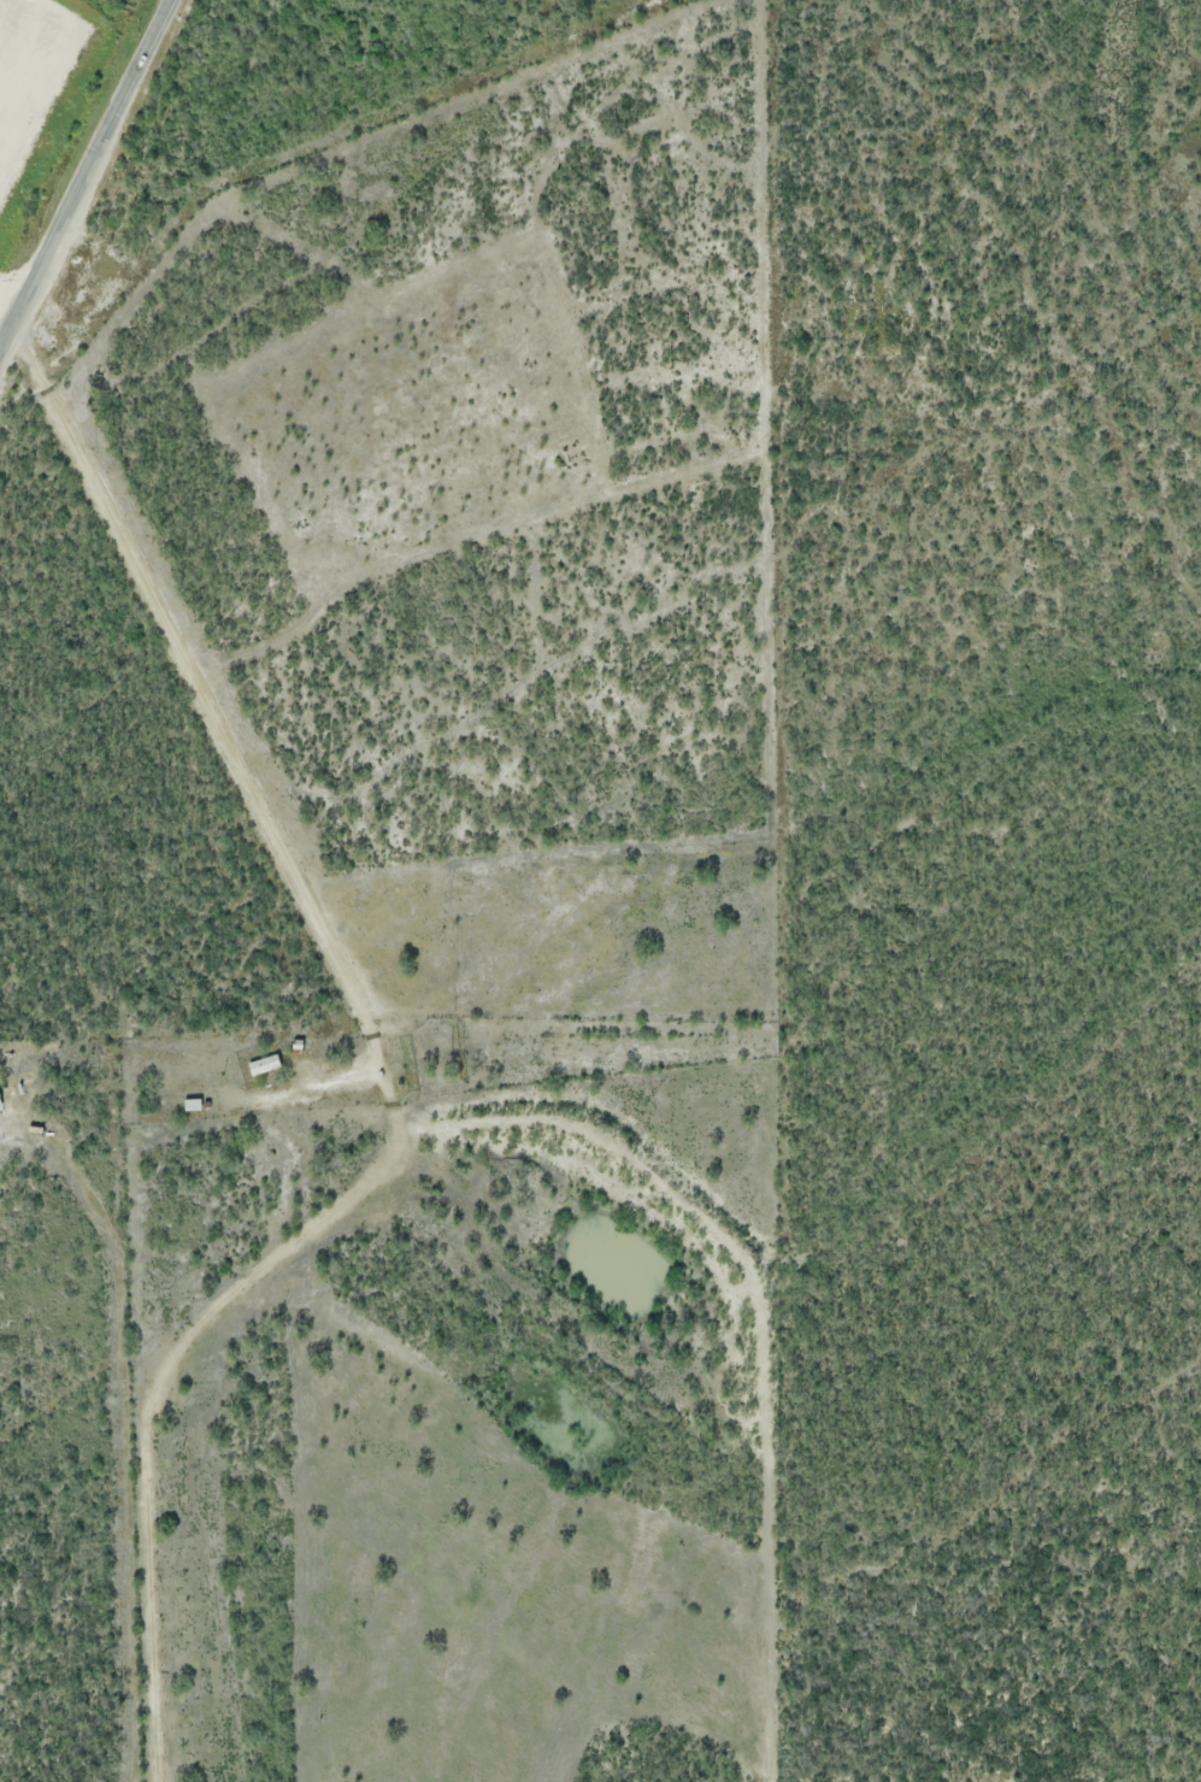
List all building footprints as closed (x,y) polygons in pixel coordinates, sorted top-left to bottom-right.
[(252,1076),(247,1063),(276,1052),(281,1066),(252,1076)] [(183,1110),(183,1099),(200,1098),(200,1110),(183,1110)]
